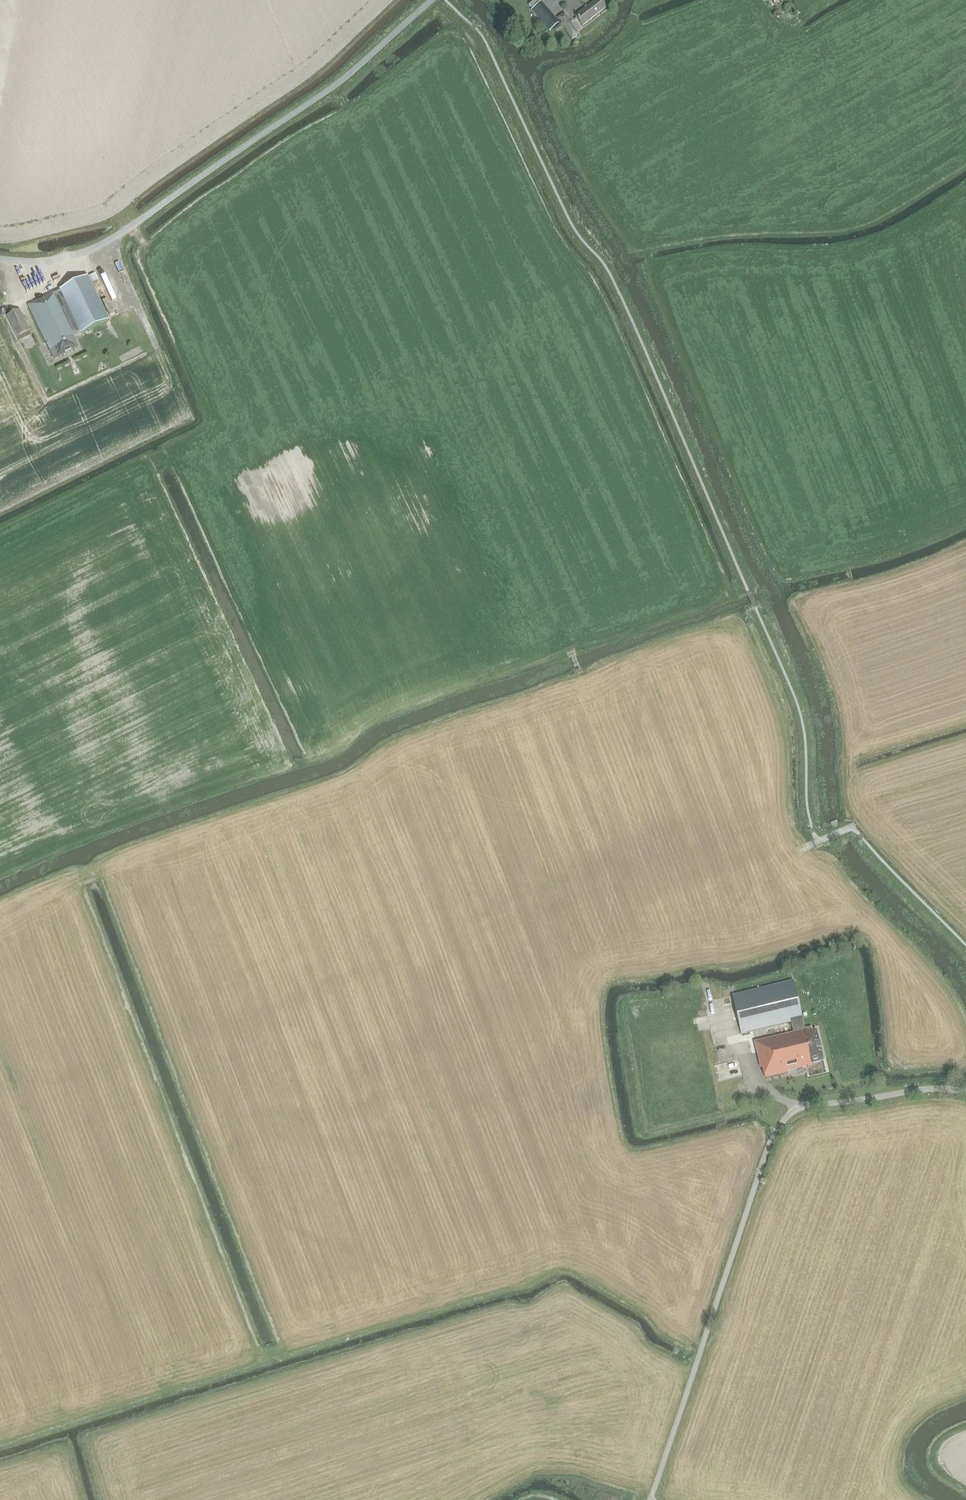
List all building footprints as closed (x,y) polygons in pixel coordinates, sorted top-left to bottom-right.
[(606,7),(601,0),(596,0),(575,16),(583,26),(606,7)] [(541,1),(531,10),(539,19),(549,10),(541,1)] [(572,39),(579,34),(564,14),(558,18),(572,39)] [(109,320),(88,276),(28,305),(54,359),(57,358),(78,348),(73,337),(109,320)] [(17,337),(30,331),(19,309),(7,315),(17,337)] [(812,1031),(811,1027),(805,1029),(793,980),(732,995),(741,1034),(791,1022),(793,1033),(755,1042),(761,1068),(763,1068),(765,1077),(811,1066),(810,1064),(823,1061),(816,1030),(812,1031)] [(792,1083),(790,1075),(778,1078),(780,1086),(792,1083)]
